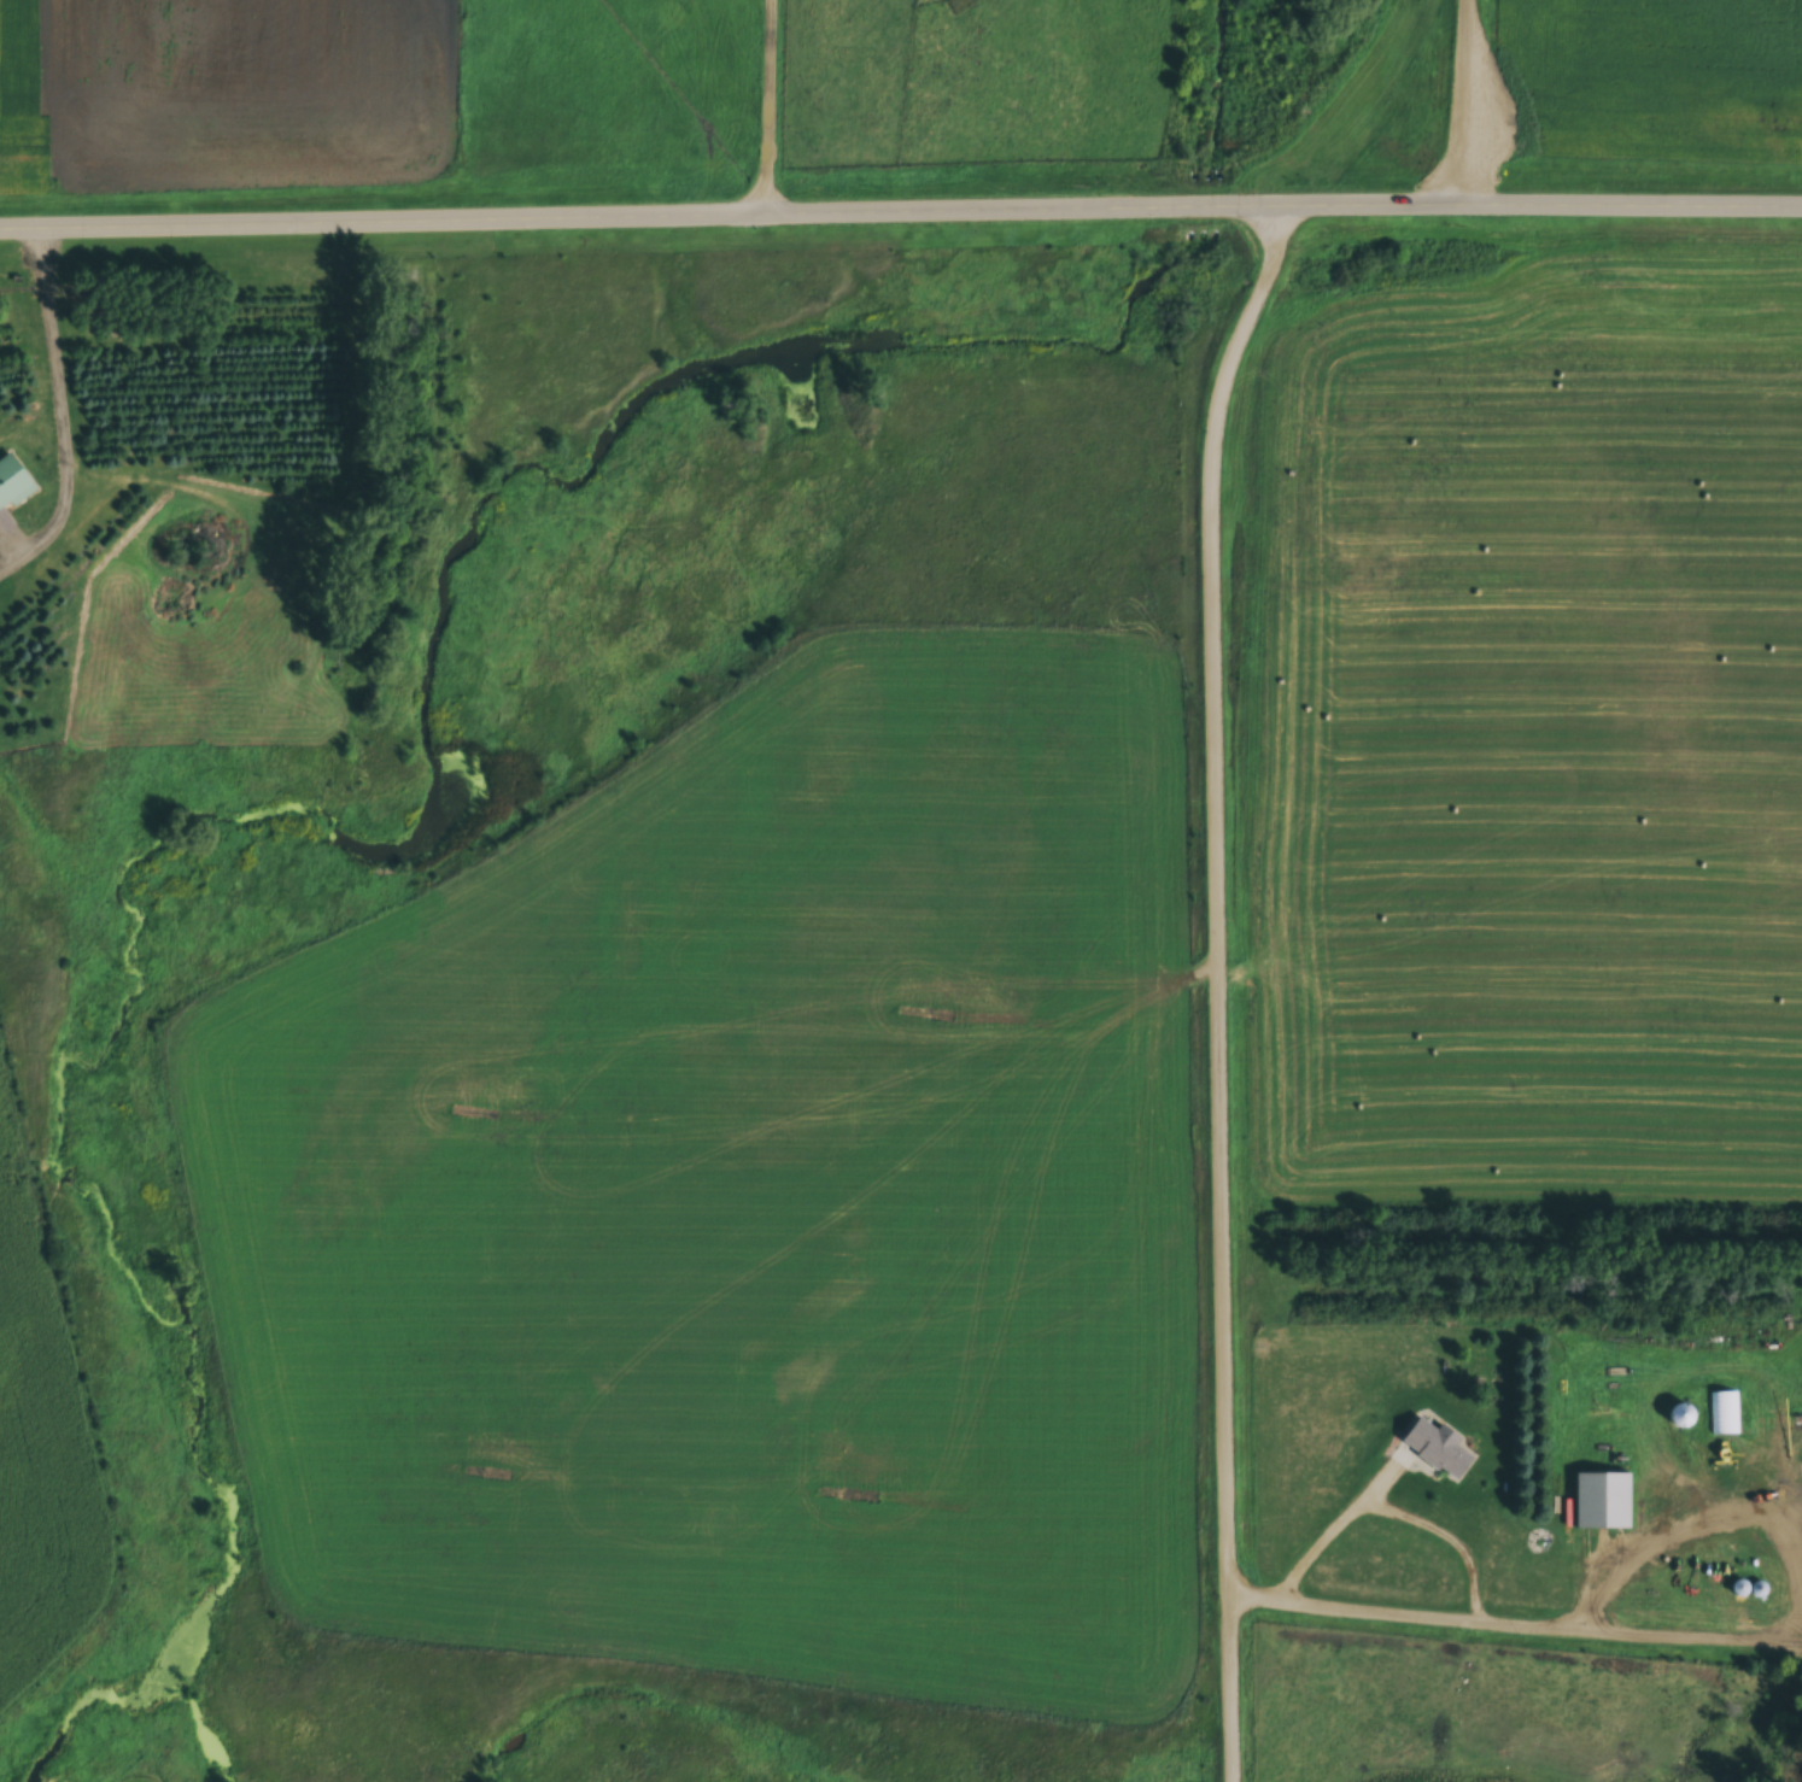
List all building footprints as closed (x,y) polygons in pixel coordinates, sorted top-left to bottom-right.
[(9,505),(12,509),(35,494),(10,457),(0,463),(0,511),(9,505)] [(1710,1436),(1737,1436),(1737,1394),(1710,1394),(1710,1436)] [(1440,1425),(1435,1431),(1419,1419),(1400,1443),(1455,1484),(1474,1460),(1455,1446),(1460,1440),(1440,1425)] [(1576,1529),(1628,1529),(1628,1475),(1576,1475),(1576,1529)]
